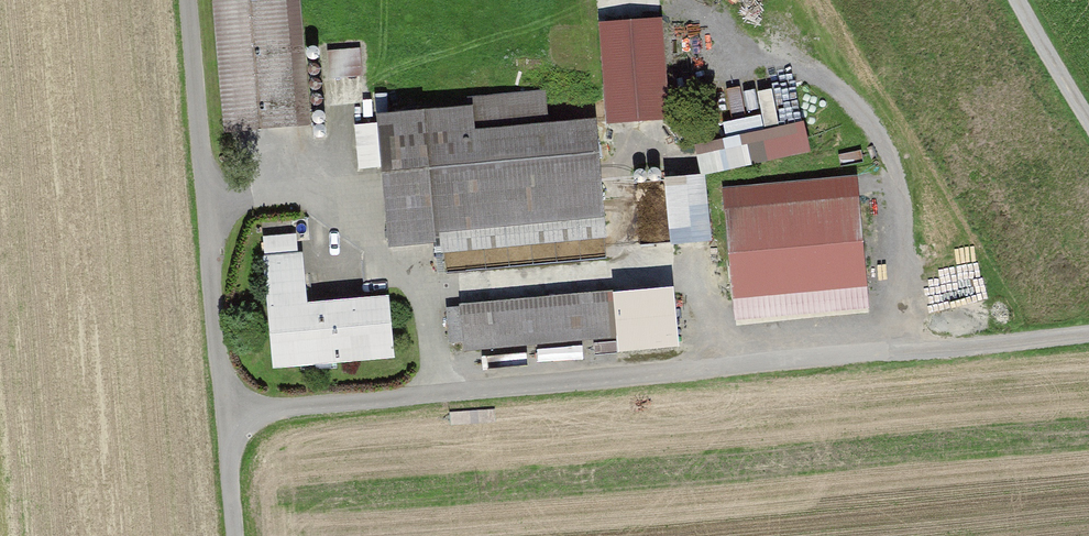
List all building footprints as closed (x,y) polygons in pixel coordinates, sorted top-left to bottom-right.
[(222,135),(314,127),(303,0),(214,0),(222,135)] [(601,19),(606,122),(671,119),(665,16),(601,19)] [(333,48),(335,76),(365,74),(364,46),(333,48)] [(470,109),(376,117),(388,249),(436,243),(437,256),(606,238),(594,121),(474,131),(470,109)] [(696,142),(703,174),(813,151),(806,119),(696,142)] [(709,173),(667,175),(671,242),(712,240),(709,173)] [(725,213),(731,301),(864,291),(858,202),(725,213)] [(302,255),(260,258),(265,372),(391,359),(388,297),(307,304),(302,255)] [(613,293),(450,308),(455,354),(620,341),(613,293)]
